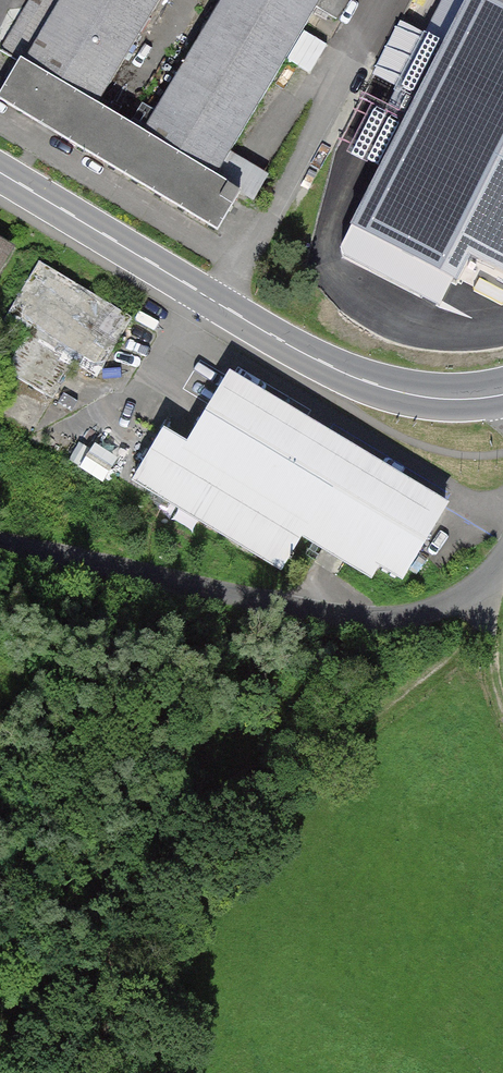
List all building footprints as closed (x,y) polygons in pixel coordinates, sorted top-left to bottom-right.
[(96,106),(159,0),(30,0),(1,49),(21,61),(96,106)] [(215,177),(316,7),(336,19),(347,0),(223,0),(143,134),(215,177)] [(352,229),(456,282),(469,257),(502,274),(502,0),(470,0),(352,229)] [(21,61),(0,97),(0,99),(217,230),(239,192),(215,177),(143,134),(96,106),(21,61)] [(8,250),(0,245),(0,263),(8,250)] [(96,377),(132,318),(39,262),(4,321),(27,335),(6,370),(53,398),(74,363),(96,377)] [(308,521),(401,577),(445,505),(326,434),(320,444),(299,431),(305,421),(231,377),(188,447),(163,432),(134,480),(280,568),(308,521)]
